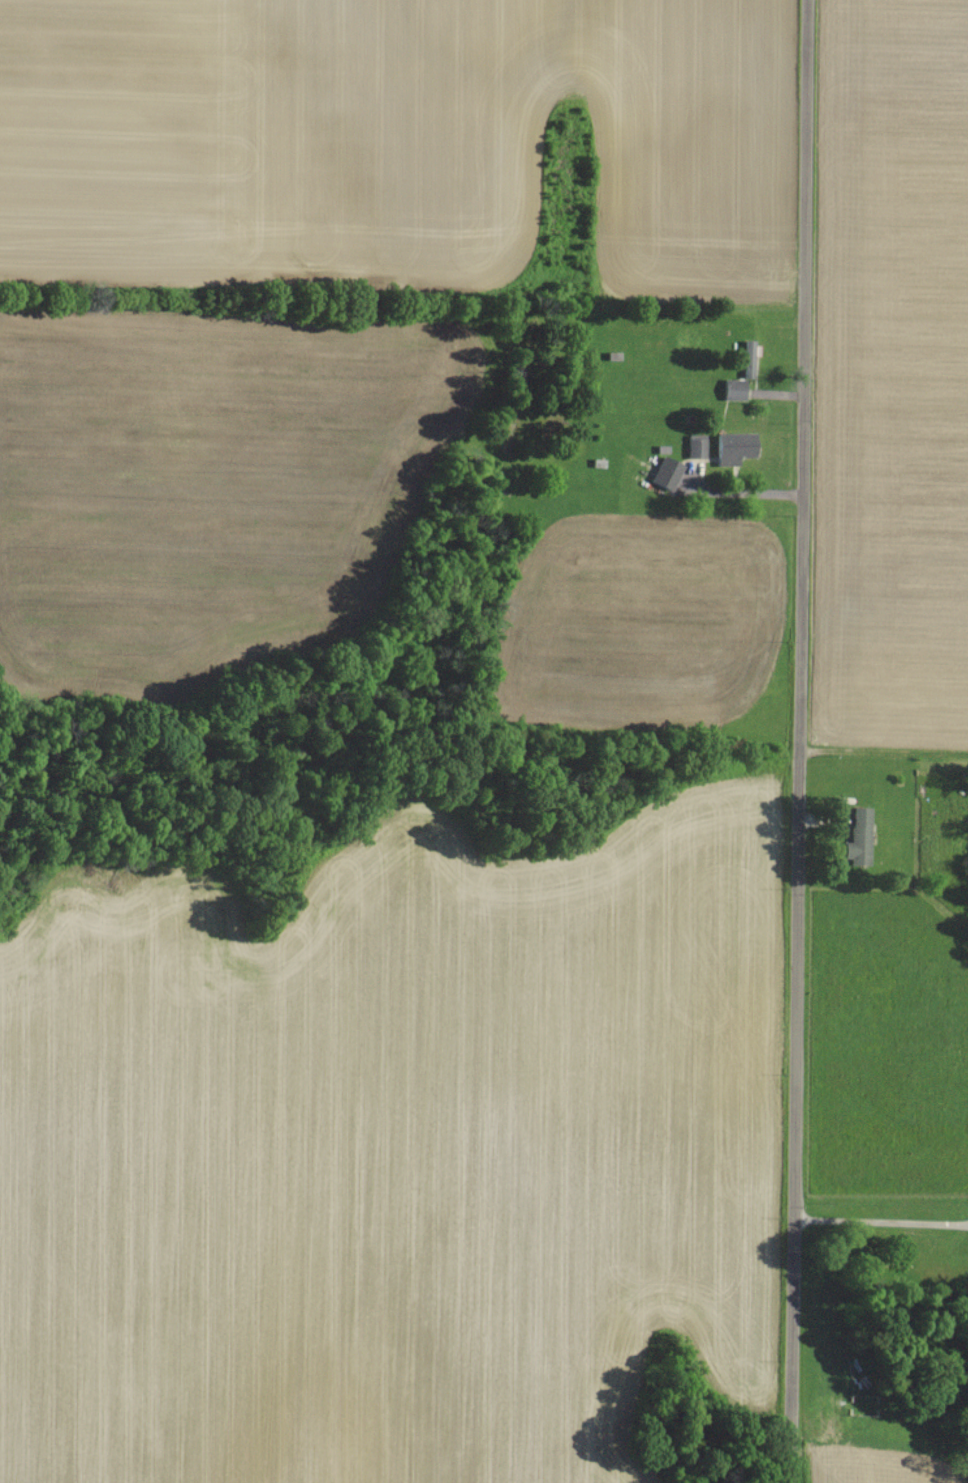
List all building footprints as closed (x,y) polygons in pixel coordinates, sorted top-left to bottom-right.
[(747,379),(725,378),(725,398),(747,399),(747,379)] [(717,464),(739,464),(739,456),(758,455),(757,431),(716,432),(717,464)] [(652,481),(673,490),(685,463),(663,454),(652,481)] [(851,863),(872,863),(872,806),(853,806),(852,841),(846,841),(846,857),(851,857),(851,863)]
